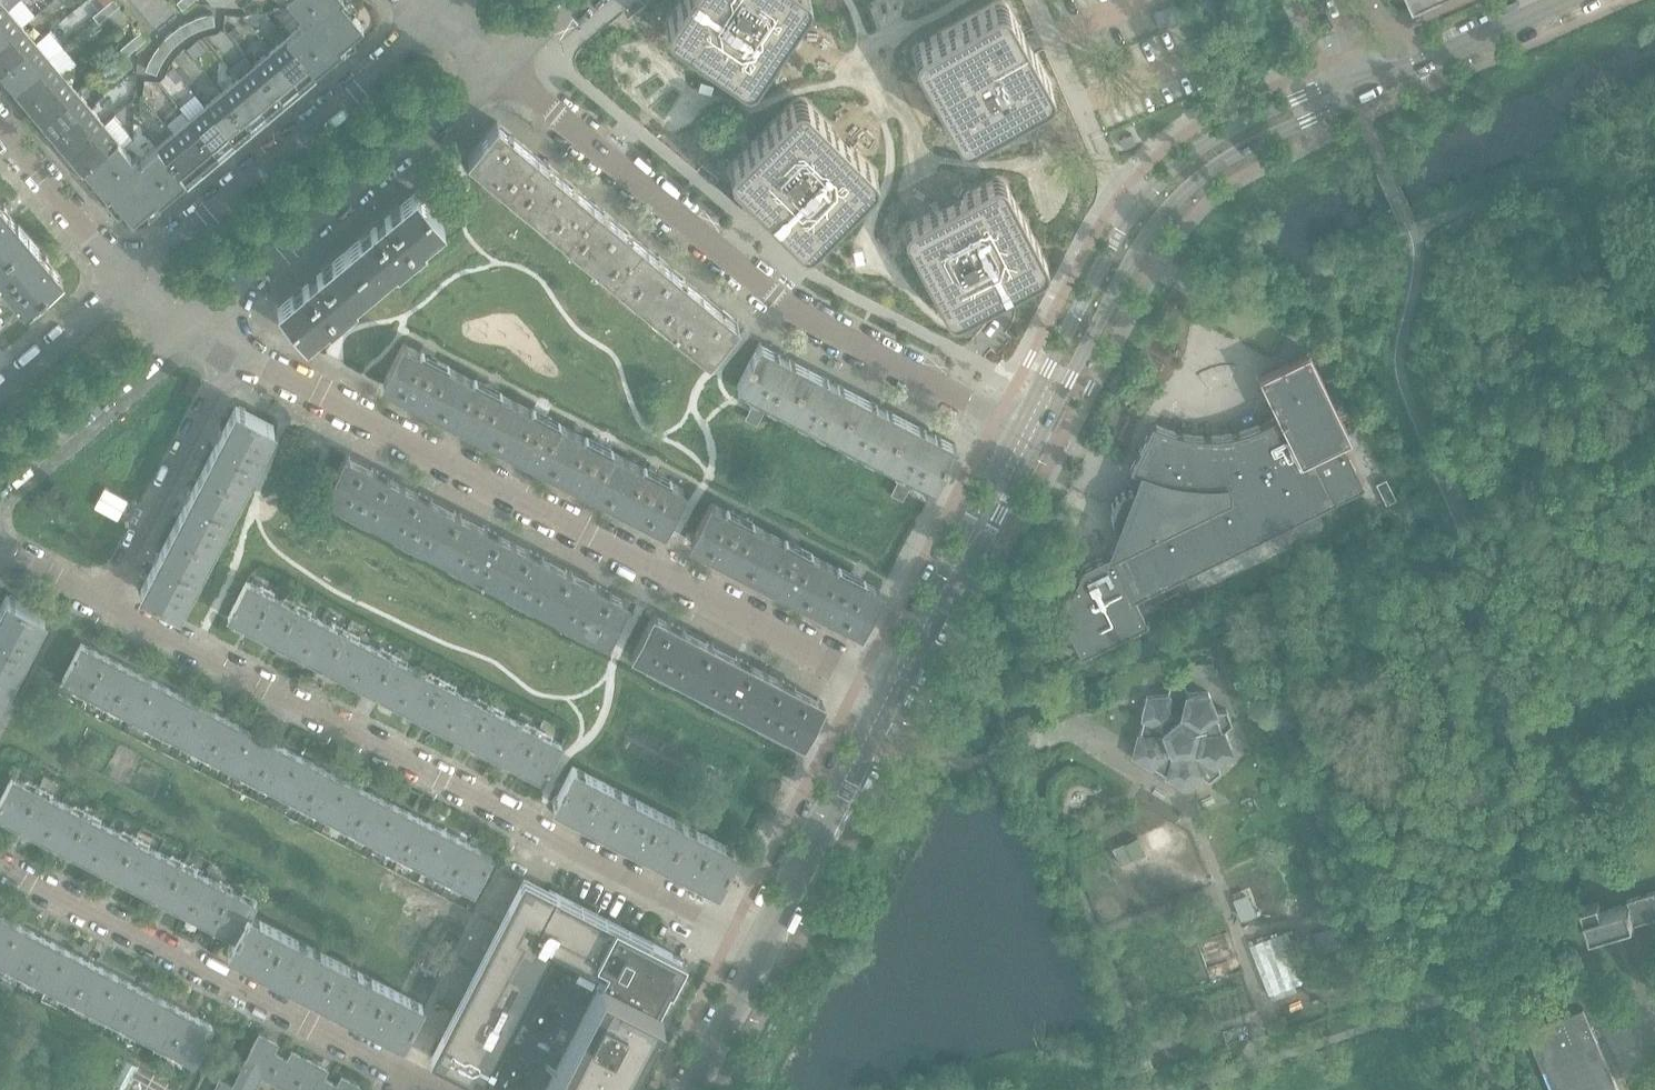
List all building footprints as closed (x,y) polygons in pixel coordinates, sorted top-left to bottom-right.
[(0,15),(0,43),(21,25),(34,14),(22,0),(18,0),(8,9),(0,15)] [(8,9),(18,0),(0,0),(0,15),(8,9)] [(118,6),(119,5),(115,0),(111,0),(92,15),(98,22),(111,12),(118,6)] [(192,0),(185,0),(179,5),(182,9),(192,0)] [(289,4),(300,14),(297,16),(302,23),(305,28),(340,0),(285,0),(289,4)] [(287,36),(316,70),(342,48),(339,45),(363,26),(341,0),(340,0),(305,28),(302,23),(287,36)] [(666,26),(667,30),(668,32),(670,35),(741,83),(744,84),(747,85),(751,84),(753,82),(755,80),(781,42),(808,3),(809,0),(682,0),(668,20),(667,23),(666,26)] [(914,49),(913,52),(914,55),(915,58),(957,133),(959,136),(962,138),(965,139),(968,138),(971,137),(1046,95),(1048,93),(1050,90),(1051,87),(1051,84),(1050,81),(1008,6),(1006,4),(1003,2),(1000,1),(997,1),(994,2),(919,44),(916,46),(914,49)] [(126,17),(118,6),(111,12),(119,22),(126,17)] [(265,12),(249,11),(256,19),(265,12)] [(214,24),(212,13),(203,14),(206,26),(214,24)] [(206,26),(203,14),(194,18),(199,29),(206,26)] [(199,29),(194,18),(186,21),(192,32),(199,29)] [(192,32),(186,21),(178,26),(185,36),(192,32)] [(0,43),(0,69),(1,70),(35,41),(21,25),(0,43)] [(185,36),(178,26),(171,32),(179,41),(185,36)] [(123,51),(143,34),(140,31),(120,48),(123,51)] [(179,41),(171,32),(164,38),(173,46),(179,41)] [(126,55),(146,37),(143,34),(123,51),(126,55)] [(287,36),(271,50),(299,84),(316,70),(287,36)] [(173,46),(164,38),(158,45),(168,52),(173,46)] [(194,58),(205,49),(197,39),(186,49),(194,58)] [(35,41),(1,70),(15,86),(49,58),(35,41)] [(168,52),(158,45),(153,52),(163,59),(168,52)] [(49,58),(15,86),(29,103),(63,74),(76,63),(62,46),(49,58)] [(271,50),(254,64),(283,98),(299,84),(271,50)] [(159,66),(163,59),(153,52),(148,60),(159,66)] [(156,73),(159,66),(148,60),(145,69),(156,73)] [(254,64),(238,78),(266,112),(283,98),(254,64)] [(63,74),(29,103),(42,119),(76,90),(63,74)] [(238,78),(221,91),(250,125),(266,112),(238,78)] [(76,90),(42,119),(56,135),(90,107),(76,90)] [(221,91),(205,105),(234,139),(250,125),(221,91)] [(195,93),(179,107),(189,119),(217,153),(234,139),(205,105),(195,93)] [(731,167),(730,170),(730,173),(731,176),(732,178),(798,244),(801,246),(804,247),(807,247),(810,246),(813,244),(873,183),(875,181),(876,178),(876,174),(875,171),(873,169),(807,103),(805,101),(802,100),(798,100),(795,101),(793,103),(732,164),(731,167)] [(90,107),(56,135),(70,152),(104,123),(90,107)] [(189,119),(172,132),(201,166),(217,153),(189,119)] [(535,155),(498,124),(499,122),(497,121),(467,157),(469,158),(470,157),(505,186),(520,168),(523,169),(535,155)] [(104,123),(70,152),(84,168),(118,140),(104,123)] [(172,132),(156,146),(185,180),(201,166),(172,132)] [(118,140),(84,168),(107,196),(110,193),(144,164),(140,160),(134,153),(131,155),(122,145),(118,140)] [(144,164),(110,193),(132,219),(156,199),(158,202),(185,180),(156,146),(140,160),(144,164)] [(589,200),(535,155),(523,169),(520,168),(505,186),(558,230),(570,216),(572,218),(576,212),(577,213),(589,200)] [(905,228),(904,231),(904,235),(905,238),(945,313),(947,316),(950,318),(953,319),(956,319),(959,318),(982,305),(1041,274),(1044,272),(1045,270),(1046,267),(1046,264),(1045,261),(1005,185),(1004,182),(1001,180),(998,179),(995,179),(992,180),(909,224),(907,226),(905,228)] [(397,269),(423,245),(444,227),(415,192),(384,218),(386,220),(377,227),(376,225),(345,250),(375,285),(395,267),(397,269)] [(645,246),(589,200),(577,213),(576,212),(572,218),(570,216),(558,230),(621,282),(633,267),(631,266),(635,261),(632,260),(645,246)] [(7,211),(4,208),(1,209),(0,207),(0,262),(28,238),(18,226),(17,227),(9,217),(11,215),(7,211)] [(51,267),(52,265),(46,257),(43,258),(36,251),(37,250),(28,238),(0,262),(0,279),(26,310),(29,307),(30,309),(46,296),(45,295),(62,280),(51,267)] [(698,290),(645,246),(632,260),(635,261),(631,266),(633,267),(621,282),(674,327),(690,308),(687,305),(698,290)] [(329,327),(356,304),(354,302),(375,285),(345,250),(316,275),(318,277),(313,280),(309,284),(307,282),(277,308),(306,343),(327,324),(329,327)] [(708,357),(736,324),(738,321),(736,320),(735,321),(698,290),(687,305),(690,308),(674,327),(708,355),(706,356),(708,357)] [(787,410),(808,369),(760,344),(761,343),(759,342),(736,385),(738,386),(739,385),(749,390),(747,394),(755,398),(745,418),(756,424),(767,404),(766,404),(768,400),(787,410)] [(683,488),(614,452),(604,448),(526,408),(403,344),(382,382),(418,401),(460,422),(529,458),(571,480),(641,516),(663,527),(676,502),(683,488)] [(1364,485),(1342,440),(1348,437),(1350,436),(1308,350),(1258,374),(1259,377),(1278,416),(1260,424),(1252,427),(1245,430),(1238,432),(1230,434),(1222,435),(1214,436),(1207,436),(1199,436),(1191,435),(1183,434),(1176,432),(1168,430),(1161,427),(1154,424),(1152,423),(1130,468),(1144,474),(1137,491),(1134,490),(1131,490),(1128,490),(1125,491),(1122,492),(1119,494),(1117,496),(1115,498),(1113,501),(1112,504),(1111,507),(1110,510),(1110,513),(1111,516),(1112,519),(1113,522),(1115,524),(1117,527),(1119,529),(1122,530),(1115,550),(1103,556),(1082,565),(1058,614),(1066,630),(1068,629),(1077,649),(1076,650),(1078,654),(1148,620),(1146,616),(1144,617),(1134,597),(1334,499),(1364,485)] [(836,435),(856,394),(808,369),(787,410),(836,435)] [(885,460),(905,419),(856,394),(836,435),(885,460)] [(241,487),(254,461),(273,424),(235,405),(222,431),(220,431),(215,440),(215,441),(217,441),(203,467),(241,487)] [(933,487),(953,449),(956,444),(954,443),(953,444),(948,441),(905,419),(885,460),(903,470),(891,493),(902,498),(914,475),(932,485),(931,486),(933,487)] [(306,466),(316,447),(300,439),(290,458),(306,466)] [(381,522),(401,484),(380,473),(345,454),(325,493),(381,522)] [(210,548),(241,487),(203,467),(190,492),(189,491),(184,501),(185,502),(172,527),(210,548)] [(1395,499),(1386,480),(1376,484),(1386,504),(1395,499)] [(437,551),(457,512),(431,499),(423,495),(401,484),(381,522),(407,536),(437,551)] [(747,570),(767,531),(710,503),(703,516),(691,541),(713,553),(721,557),(747,570)] [(493,580),(513,541),(493,531),(483,526),(457,512),(437,551),(480,573),(479,576),(481,577),(483,575),(493,580)] [(178,609),(210,548),(172,527),(159,553),(157,552),(152,562),(154,563),(140,590),(178,609)] [(803,599),(823,560),(777,537),(767,531),(747,570),(773,584),(782,588),(803,599)] [(550,609),(570,571),(543,557),(534,552),(513,541),(493,580),(550,609)] [(860,628),(880,590),(823,560),(803,599),(824,610),(832,614),(855,626),(860,628)] [(611,627),(625,599),(604,588),(594,583),(570,571),(550,609),(605,638),(611,627)] [(253,630),(272,594),(246,581),(228,617),(253,630)] [(44,614),(44,613),(6,594),(0,606),(0,670),(12,676),(44,614)] [(277,643),(296,607),(272,594),(253,630),(277,643)] [(301,655),(320,619),(296,607),(277,643),(301,655)] [(690,682),(710,643),(684,629),(678,626),(667,621),(653,613),(639,641),(633,652),(690,682)] [(325,668),(344,631),(320,619),(301,655),(325,668)] [(350,680),(368,644),(344,631),(325,668),(350,680)] [(87,692),(106,656),(81,643),(62,679),(87,692)] [(747,711),(767,672),(752,665),(748,662),(736,656),(710,643),(690,682),(747,711)] [(374,693),(392,657),(368,644),(350,680),(374,693)] [(111,705),(129,668),(106,656),(87,692),(111,705)] [(397,705),(416,669),(392,657),(374,693),(397,705)] [(1212,674),(1211,662),(1186,664),(1187,676),(1212,674)] [(135,717),(154,681),(129,668),(111,705),(135,717)] [(421,717),(440,681),(416,669),(397,705),(421,717)] [(12,676),(0,670),(0,698),(12,676)] [(802,739),(822,701),(819,699),(795,687),(788,683),(779,679),(767,672),(747,711),(795,736),(802,739)] [(159,730),(179,694),(154,681),(135,717),(159,730)] [(446,730),(465,694),(440,681),(421,717),(446,730)] [(1165,777),(1184,788),(1200,775),(1209,781),(1220,771),(1216,761),(1231,748),(1224,730),(1232,723),(1226,709),(1216,710),(1208,692),(1188,693),(1184,683),(1169,684),(1166,695),(1147,696),(1141,718),(1143,719),(1139,735),(1140,735),(1152,765),(1152,767),(1166,775),(1165,777)] [(183,742),(202,706),(179,694),(159,730),(183,742)] [(469,742),(488,706),(465,694),(446,730),(469,742)] [(207,754),(226,718),(202,706),(183,742),(207,754)] [(494,755),(513,719),(488,706),(469,742),(494,755)] [(231,767),(250,731),(226,718),(207,754),(231,767)] [(518,767),(536,731),(513,719),(494,755),(518,767)] [(255,779),(274,743),(250,731),(231,767),(255,779)] [(542,780),(561,744),(536,731),(518,767),(542,780)] [(280,792),(298,755),(274,743),(255,779),(280,792)] [(304,804),(323,768),(298,755),(280,792),(304,804)] [(605,830),(625,793),(572,765),(553,803),(579,817),(578,819),(588,823),(588,824),(589,822),(605,830)] [(328,817),(347,780),(323,768),(304,804),(328,817)] [(37,789),(12,776),(0,799),(0,816),(18,825),(37,789)] [(352,829),(371,793),(347,780),(328,817),(352,829)] [(42,838),(61,802),(37,789),(18,825),(42,838)] [(376,841),(395,805),(371,793),(352,829),(376,841)] [(685,824),(661,811),(625,793),(605,830),(630,843),(629,845),(639,850),(640,848),(666,862),(685,824)] [(66,850),(84,814),(61,802),(42,838),(66,850)] [(401,854),(419,818),(395,805),(376,841),(401,854)] [(90,863),(109,826),(84,814),(66,850),(90,863)] [(425,866),(443,830),(419,818),(401,854),(425,866)] [(737,851),(733,848),(685,824),(666,862),(681,870),(680,871),(681,872),(690,876),(691,875),(718,889),(737,851)] [(115,875),(133,839),(109,826),(90,863),(115,875)] [(449,879),(467,843),(443,830),(425,866),(449,879)] [(139,887),(158,851),(133,839),(115,875),(139,887)] [(1125,843),(1124,842),(1112,848),(1120,864),(1132,859),(1125,843)] [(474,892),(492,855),(467,843),(449,879),(474,892)] [(163,900),(182,864),(158,851),(139,887),(163,900)] [(187,913),(205,876),(182,864),(163,900),(187,913)] [(209,924),(229,888),(205,876),(187,913),(209,924)] [(665,988),(681,957),(536,882),(523,876),(430,1057),(444,1065),(493,1089),(614,1089),(645,1030),(641,1027),(653,1003),(659,1006),(661,1004),(658,1002),(665,988)] [(249,914),(255,902),(229,888),(209,924),(235,937),(248,913),(249,914)] [(1654,916),(1654,891),(1626,900),(1627,904),(1602,912),(1598,901),(1582,906),(1591,935),(1654,916)] [(285,933),(249,914),(248,913),(235,937),(228,951),(254,965),(253,966),(259,969),(263,971),(264,970),(290,983),(309,945),(285,933)] [(19,925),(0,915),(0,960),(19,925)] [(1343,945),(1335,924),(1312,933),(1320,953),(1343,945)] [(43,937),(19,925),(0,960),(0,961),(24,974),(43,937)] [(1300,983),(1281,934),(1269,938),(1269,937),(1254,943),(1273,992),(1300,983)] [(48,986),(67,950),(43,937),(24,974),(48,986)] [(341,1009),(361,972),(309,945),(290,983),(315,996),(314,998),(320,1001),(324,1003),(325,1001),(341,1009)] [(72,998),(91,962),(67,950),(48,986),(72,998)] [(96,1011),(115,975),(91,962),(72,998),(96,1011)] [(422,1004),(413,999),(361,972),(341,1009),(366,1022),(365,1024),(370,1027),(375,1029),(376,1028),(403,1041),(422,1004)] [(120,1023),(139,987),(115,975),(96,1011),(120,1023)] [(144,1036),(163,1000),(139,987),(120,1023),(144,1036)] [(168,1048),(187,1012),(163,1000),(144,1036),(168,1048)] [(1583,1008),(1527,1031),(1552,1089),(1618,1089),(1583,1008)] [(193,1061),(212,1025),(187,1012),(168,1048),(193,1061)] [(280,1055),(273,1052),(277,1043),(258,1034),(242,1065),(243,1065),(232,1086),(240,1089),(253,1089),(261,1074),(268,1078),(280,1055)] [(309,1060),(291,1051),(287,1059),(280,1055),(268,1078),(291,1089),(293,1089),(309,1060)] [(330,1081),(322,1077),(327,1069),(309,1060),(293,1089),(325,1089),(330,1081)] [(360,1086),(341,1077),(337,1085),(330,1081),(325,1089),(358,1089),(360,1086)] [(232,1086),(219,1079),(214,1089),(240,1089),(232,1086)]
